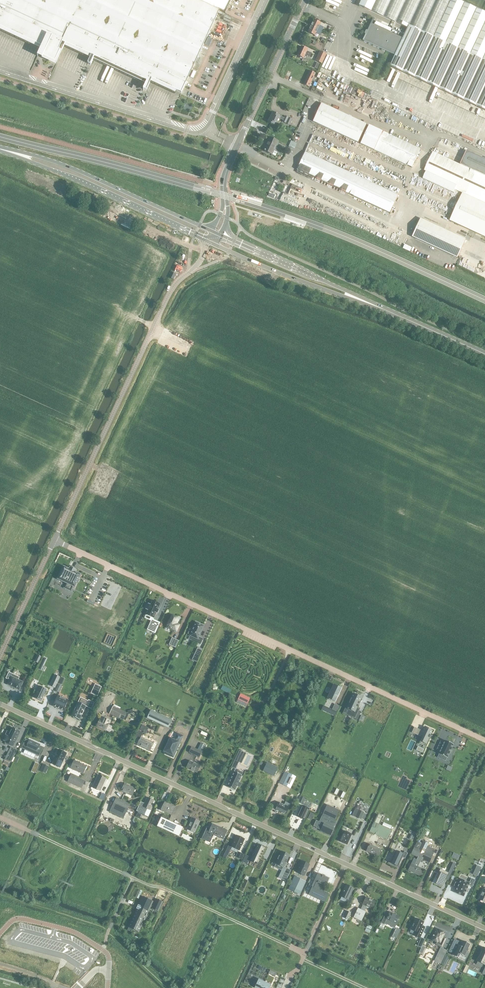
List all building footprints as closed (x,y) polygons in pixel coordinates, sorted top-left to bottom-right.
[(232,0),(0,0),(0,27),(42,46),(38,54),(55,61),(63,43),(91,56),(88,63),(90,65),(91,65),(93,60),(94,57),(147,81),(143,89),(144,90),(144,89),(146,90),(151,79),(181,93),(219,11),(225,14),(232,0)] [(360,6),(362,7),(409,29),(404,39),(395,56),(391,66),(484,110),(484,13),(457,0),(363,0),(360,6)] [(484,9),(484,0),(464,0),(484,9)] [(314,20),(311,26),(321,31),(323,28),(319,26),(321,23),(314,20)] [(395,56),(404,39),(372,24),(364,41),(365,42),(365,41),(395,56)] [(321,31),(311,26),(308,33),(314,36),(316,33),(320,35),(321,31)] [(303,59),(305,55),(310,58),(311,54),(306,52),(307,50),(301,47),(297,56),(303,59)] [(316,61),(322,64),(326,55),(321,52),(316,61)] [(310,71),(304,85),(309,87),(315,74),(310,71)] [(367,125),(321,104),(313,122),(358,143),(367,125)] [(275,126),(279,118),(283,121),(282,122),(290,125),(292,120),(285,117),(284,119),(283,118),(279,116),(280,116),(277,115),(276,114),(276,115),(273,113),(268,123),(271,124),(270,124),(271,125),(272,124),(275,126)] [(369,125),(360,144),(374,150),(382,132),(383,131),(369,125)] [(382,132),(374,150),(412,168),(421,150),(382,132)] [(278,142),(270,138),(267,143),(268,143),(265,151),(272,155),(278,142)] [(461,165),(484,176),(484,159),(467,151),(461,165)] [(398,196),(305,152),(297,170),(298,170),(298,173),(312,179),(313,177),(390,213),(398,196)] [(461,165),(433,152),(425,171),(426,172),(423,179),(454,193),(455,190),(463,194),(450,221),(484,238),(484,176),(461,165)] [(466,240),(420,219),(412,237),(457,258),(466,240)] [(64,567),(58,579),(66,583),(64,588),(71,591),(74,587),(75,587),(81,575),(75,572),(76,570),(70,567),(69,569),(64,567)] [(158,609),(160,604),(152,601),(150,605),(148,604),(146,609),(148,610),(146,614),(154,618),(156,613),(157,613),(159,610),(158,609)] [(177,624),(178,621),(176,620),(177,618),(172,616),(170,621),(167,626),(171,628),(171,629),(176,631),(179,625),(177,624)] [(153,620),(148,630),(156,633),(160,623),(153,620)] [(190,635),(190,636),(198,639),(196,642),(201,644),(203,639),(199,637),(204,626),(196,622),(192,631),(190,630),(188,634),(190,635)] [(172,638),(169,645),(176,648),(179,641),(172,638)] [(198,647),(192,660),(197,662),(203,649),(198,647)] [(23,682),(11,677),(13,674),(9,672),(6,678),(10,680),(7,685),(19,690),(23,682)] [(96,684),(92,693),(98,696),(102,687),(96,684)] [(223,685),(221,690),(230,694),(232,690),(223,685)] [(330,693),(328,698),(335,702),(341,688),(334,685),(332,690),(331,690),(330,693)] [(39,686),(34,698),(41,701),(47,689),(39,686)] [(348,703),(346,708),(351,710),(349,712),(353,714),(352,717),(355,719),(359,709),(357,708),(361,698),(353,694),(349,704),(348,703)] [(69,699),(59,695),(54,705),(64,710),(69,699)] [(248,704),(250,698),(243,695),(241,700),(248,704)] [(80,698),(71,716),(79,720),(82,715),(84,711),(86,706),(91,709),(94,702),(88,700),(88,701),(80,698)] [(127,713),(113,706),(110,713),(124,720),(124,718),(127,713)] [(323,706),(322,709),(335,715),(336,712),(332,710),(323,706)] [(172,720),(151,710),(147,718),(168,728),(172,720)] [(105,718),(101,716),(97,726),(106,730),(112,718),(106,715),(105,718)] [(417,735),(422,737),(420,741),(426,744),(433,730),(424,727),(423,731),(420,730),(417,735)] [(13,746),(20,732),(12,728),(8,737),(6,736),(4,741),(6,742),(5,742),(6,743),(5,744),(9,746),(10,745),(13,746)] [(153,743),(141,737),(144,732),(139,730),(135,737),(140,739),(138,744),(150,750),(153,743)] [(180,743),(183,736),(177,734),(174,740),(170,738),(169,742),(168,742),(166,746),(167,747),(164,751),(172,755),(178,742),(180,743)] [(27,746),(37,751),(36,754),(39,756),(44,747),(40,745),(40,744),(30,739),(30,740),(29,739),(28,740),(27,741),(27,743),(28,743),(27,746)] [(440,751),(438,754),(439,754),(437,757),(442,759),(443,756),(447,758),(453,744),(445,740),(443,743),(440,741),(437,750),(440,751)] [(12,747),(6,760),(11,762),(17,750),(12,747)] [(204,749),(199,747),(198,750),(191,747),(189,752),(200,757),(204,749)] [(67,753),(58,750),(57,753),(56,753),(55,757),(52,764),(60,768),(67,753)] [(71,768),(83,773),(87,766),(75,760),(71,768)] [(187,768),(197,773),(200,766),(190,761),(187,768)] [(36,763),(31,771),(36,773),(40,765),(36,763)] [(266,763),(263,770),(274,776),(278,768),(266,763)] [(43,764),(40,771),(46,774),(49,766),(43,764)] [(239,782),(242,775),(234,772),(227,787),(235,790),(237,786),(240,787),(242,783),(239,782)] [(68,781),(82,787),(85,780),(71,774),(68,781)] [(283,785),(290,788),(296,777),(288,774),(283,785)] [(93,787),(101,790),(106,778),(99,775),(93,787)] [(122,791),(132,795),(136,788),(125,783),(122,791)] [(255,792),(250,802),(258,806),(263,796),(255,792)] [(150,810),(154,800),(148,797),(144,804),(140,802),(137,811),(145,815),(147,810),(146,810),(147,808),(150,810)] [(129,806),(130,804),(116,798),(110,812),(124,818),(129,806)] [(278,803),(275,809),(286,814),(290,804),(285,802),(284,805),(278,803)] [(175,808),(168,805),(169,804),(165,803),(162,810),(172,815),(175,808)] [(323,816),(317,828),(321,830),(331,835),(334,828),(333,828),(335,822),(334,821),(339,811),(327,805),(322,816),(323,816)] [(304,820),(309,809),(302,806),(297,817),(304,820)] [(361,819),(364,813),(358,810),(356,817),(361,819)] [(369,831),(387,839),(391,830),(379,825),(383,817),(377,814),(369,831)] [(161,817),(157,826),(179,836),(183,827),(168,820),(162,818),(161,817)] [(187,829),(195,833),(200,822),(193,819),(191,822),(190,822),(187,829)] [(214,833),(224,838),(227,831),(213,824),(209,833),(213,835),(214,833)] [(347,845),(352,834),(344,831),(339,841),(347,845)] [(183,834),(181,838),(192,842),(194,839),(183,834)] [(232,847),(231,850),(237,853),(238,850),(239,850),(244,839),(237,835),(231,847),(232,847)] [(417,842),(411,854),(418,857),(421,859),(429,862),(435,850),(417,842)] [(366,851),(378,857),(381,850),(369,844),(366,851)] [(225,845),(220,856),(226,859),(231,848),(225,845)] [(251,861),(261,866),(262,865),(264,861),(259,858),(264,848),(258,845),(256,849),(255,849),(253,853),(254,854),(250,861),(251,861)] [(398,866),(402,857),(405,858),(407,853),(404,851),(403,854),(396,851),(390,863),(398,866)] [(287,860),(289,855),(281,852),(279,856),(277,859),(278,859),(276,864),(283,867),(285,863),(286,863),(287,860)] [(418,866),(421,859),(418,857),(417,859),(414,858),(411,863),(408,870),(421,876),(423,871),(420,870),(422,868),(418,866)] [(297,873),(304,876),(310,865),(302,862),(302,863),(301,863),(300,865),(301,866),(297,873)] [(286,881),(291,870),(286,868),(281,879),(286,881)] [(448,873),(442,870),(440,875),(438,874),(436,878),(438,878),(435,884),(442,887),(448,873)] [(318,873),(312,886),(323,891),(329,878),(318,873)] [(295,877),(290,886),(298,889),(302,880),(295,877)] [(456,882),(454,886),(457,888),(455,892),(463,896),(466,891),(467,889),(469,885),(472,887),(475,880),(471,879),(469,883),(461,879),(459,883),(459,884),(456,882)] [(350,895),(353,888),(346,885),(341,896),(348,899),(346,903),(350,904),(353,896),(350,895)] [(312,886),(308,894),(309,895),(310,892),(323,898),(321,901),(325,902),(329,894),(323,891),(312,886)] [(139,931),(153,902),(143,897),(139,905),(138,905),(136,909),(137,909),(133,918),(134,918),(130,927),(139,931)] [(363,905),(361,909),(364,911),(366,906),(372,909),(375,901),(366,897),(363,904),(363,905)] [(159,909),(162,902),(157,899),(154,906),(159,909)] [(366,912),(364,911),(361,909),(358,908),(354,918),(361,921),(366,912)] [(381,923),(379,928),(382,929),(384,924),(385,923),(395,928),(396,924),(400,917),(390,912),(387,917),(384,916),(381,923)] [(416,918),(410,930),(415,932),(414,936),(420,938),(424,928),(422,927),(422,926),(424,922),(416,918)] [(435,944),(442,947),(445,938),(442,937),(444,934),(443,933),(443,932),(439,930),(438,931),(436,930),(433,935),(433,936),(432,939),(433,939),(432,940),(436,942),(435,944)] [(452,944),(448,951),(454,954),(459,956),(459,954),(466,957),(469,952),(467,951),(470,945),(468,944),(467,945),(462,942),(460,947),(457,946),(452,944)] [(438,970),(447,949),(440,946),(431,967),(438,970)] [(477,961),(484,964),(484,962),(484,948),(483,948),(481,952),(479,952),(477,955),(479,956),(477,961)] [(254,987),(255,987),(262,987),(265,982),(259,979),(254,987)]
